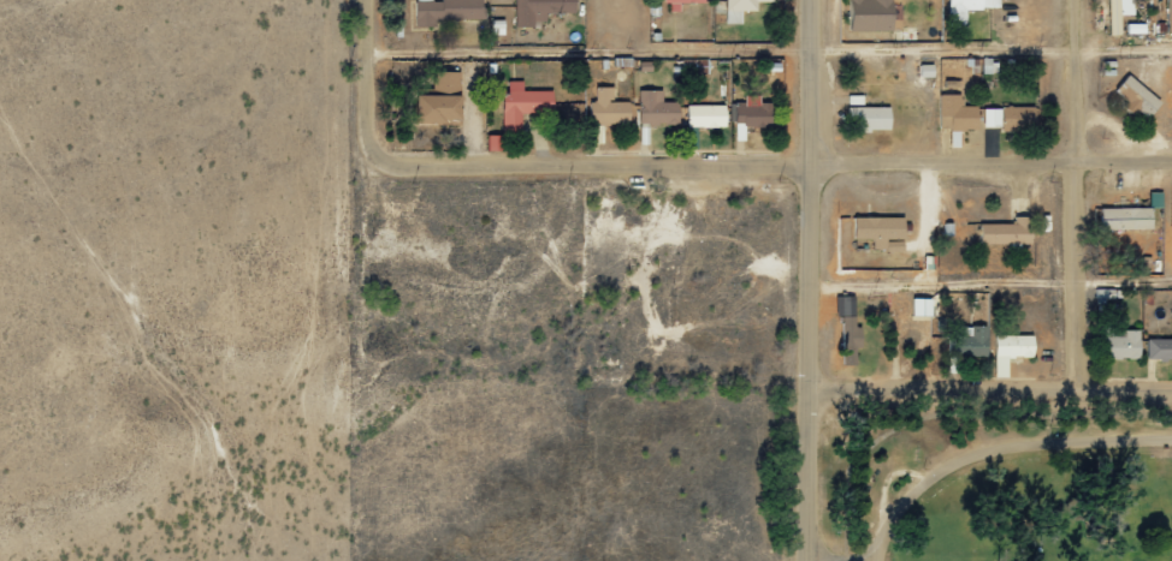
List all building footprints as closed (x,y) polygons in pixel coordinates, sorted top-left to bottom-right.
[(484,18),(484,0),(416,0),(416,26),(436,26),(436,18),(484,18)] [(516,25),(547,25),(547,13),(576,13),(576,0),(516,0),(516,25)] [(743,22),(743,9),(758,10),(758,0),(773,0),(727,0),(727,22),(743,22)] [(851,30),(895,29),(894,0),(850,0),(851,30)] [(1000,0),(949,0),(949,27),(967,27),(967,7),(1000,8),(1000,0)] [(1110,34),(1146,33),(1146,23),(1122,24),(1121,15),(1135,14),(1135,0),(1109,0),(1110,34)] [(982,72),(997,72),(997,59),(982,58),(982,72)] [(417,95),(418,122),(462,122),(461,71),(433,71),(433,94),(417,95)] [(1149,118),(1163,98),(1127,75),(1114,95),(1149,118)] [(554,90),(524,90),(524,80),(508,80),(508,92),(504,92),(504,134),(489,134),(489,150),(512,150),(512,137),(522,137),(522,113),(554,113),(554,90)] [(613,86),(595,87),(596,100),(589,100),(590,124),(630,123),(630,101),(613,101),(613,86)] [(639,124),(679,123),(678,101),(662,102),(662,89),(639,89),(639,124)] [(783,103),(760,104),(760,94),(744,94),(745,101),(735,101),(736,125),(784,124),(783,103)] [(963,94),(939,94),(940,130),(979,129),(979,105),(963,105),(963,94)] [(726,104),(687,104),(687,126),(726,126),(726,104)] [(891,106),(851,107),(851,130),(892,129),(891,106)] [(984,128),(1037,127),(1037,106),(984,107),(984,128)] [(1153,206),(1102,208),(1102,230),(1154,228),(1153,206)] [(906,217),(855,216),(855,238),(874,238),(874,248),(888,248),(888,238),(905,239),(906,217)] [(1032,243),(1032,216),(1015,216),(1015,223),(975,224),(976,244),(1032,243)] [(837,315),(856,314),(855,295),(836,296),(837,315)] [(934,315),(934,297),(913,297),(913,315),(934,315)] [(862,346),(862,326),(856,327),(856,315),(842,316),(844,364),(854,364),(853,346),(862,346)] [(989,326),(951,325),(950,355),(988,356),(989,326)] [(1141,329),(1104,330),(1105,359),(1141,358),(1141,329)] [(995,335),(996,377),(1009,376),(1008,356),(1035,356),(1035,334),(995,335)] [(1148,338),(1147,358),(1171,359),(1171,338),(1148,338)]
